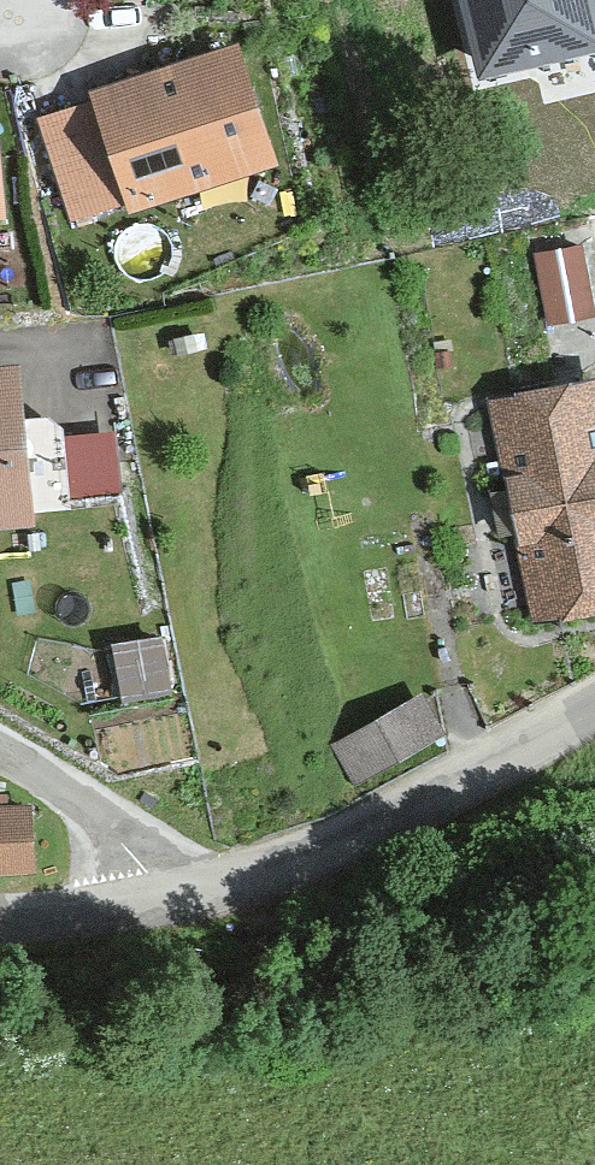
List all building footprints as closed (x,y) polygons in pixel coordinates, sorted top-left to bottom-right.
[(483,74),(594,45),(594,20),(590,0),(464,0),(483,74)] [(273,155),(235,43),(97,89),(100,97),(43,116),(74,209),(130,191),(133,201),(273,155)] [(578,248),(541,256),(552,314),(589,306),(578,248)] [(10,370),(0,371),(0,522),(24,520),(10,370)] [(486,404),(534,626),(594,614),(594,381),(486,404)] [(115,431),(64,437),(71,499),(123,492),(115,431)] [(163,637),(113,645),(123,706),(173,698),(163,637)] [(420,699),(334,749),(356,787),(442,737),(420,699)] [(0,811),(0,875),(31,874),(29,810),(0,811)]
